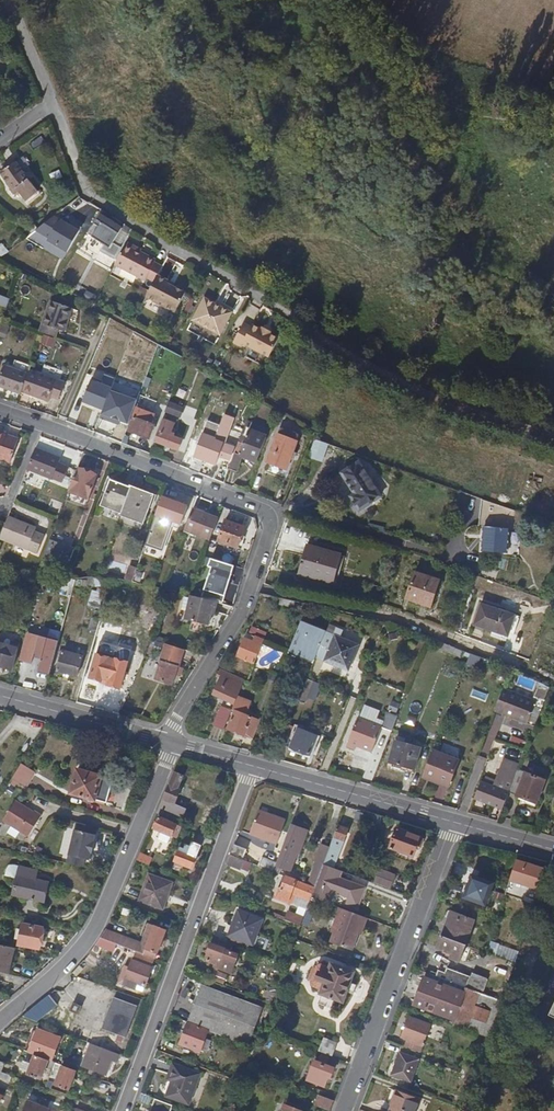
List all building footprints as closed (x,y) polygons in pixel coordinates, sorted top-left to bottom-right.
[(24,171),(8,147),(3,151),(18,174),(12,178),(16,184),(13,187),(17,193),(21,190),(27,199),(33,194),(20,175),(24,171)] [(99,207),(87,199),(80,209),(85,212),(81,219),(88,224),(99,207)] [(85,212),(80,209),(76,216),(81,219),(85,212)] [(113,217),(104,211),(89,235),(97,240),(99,238),(103,240),(107,233),(117,239),(123,230),(110,222),(113,217)] [(35,233),(70,249),(81,225),(53,213),(50,221),(42,217),(35,233)] [(117,257),(121,248),(110,242),(105,251),(117,257)] [(124,248),(119,257),(136,266),(140,256),(124,248)] [(136,266),(119,257),(115,263),(146,279),(148,276),(155,280),(158,276),(161,269),(153,266),(154,264),(140,256),(136,266)] [(166,280),(158,276),(155,280),(146,298),(175,313),(186,294),(183,293),(183,289),(178,287),(176,289),(173,287),(165,283),(166,280)] [(204,299),(191,322),(219,337),(231,314),(204,299)] [(52,302),(41,333),(45,334),(56,338),(59,330),(65,333),(73,310),(52,302)] [(239,344),(267,359),(277,342),(268,337),(269,335),(260,330),(259,332),(251,327),(250,330),(242,325),(231,345),(237,348),(239,344)] [(129,429),(132,421),(140,404),(143,395),(145,391),(143,390),(151,371),(148,370),(158,346),(142,340),(143,335),(138,333),(133,343),(127,340),(125,345),(120,343),(122,339),(110,333),(95,370),(94,369),(87,387),(90,389),(82,409),(103,418),(104,415),(110,417),(113,409),(112,407),(116,399),(114,398),(117,391),(119,385),(129,389),(127,395),(115,423),(129,429)] [(266,361),(267,359),(239,344),(237,348),(239,349),(241,346),(266,361)] [(23,392),(29,375),(6,366),(0,380),(0,386),(22,395),(23,392)] [(52,397),(58,381),(31,371),(29,375),(23,392),(50,402),(52,397)] [(64,384),(58,381),(52,397),(58,399),(64,384)] [(119,385),(117,391),(127,395),(129,389),(119,385)] [(157,401),(143,395),(140,404),(153,410),(157,401)] [(184,408),(170,402),(167,411),(180,417),(184,408)] [(132,421),(129,429),(151,438),(158,419),(149,415),(146,421),(136,417),(134,422),(132,421)] [(177,425),(164,420),(156,441),(180,450),(184,440),(174,435),(177,425)] [(246,425),(236,453),(239,455),(248,430),(250,426),(246,425)] [(216,438),(208,461),(217,464),(220,456),(230,461),(234,450),(224,446),(230,430),(220,426),(216,438)] [(239,455),(236,453),(230,469),(237,472),(243,456),(258,462),(267,437),(248,430),(239,455)] [(208,461),(216,438),(204,433),(196,456),(208,461)] [(2,453),(13,457),(19,442),(0,435),(0,457),(2,453)] [(280,436),(270,462),(288,469),(297,442),(280,436)] [(62,460),(37,449),(29,470),(63,484),(69,468),(60,464),(62,460)] [(2,453),(0,457),(0,460),(11,464),(13,457),(2,453)] [(208,461),(196,456),(194,460),(206,465),(208,461)] [(349,496),(358,511),(381,497),(358,461),(341,472),(354,493),(349,496)] [(99,476),(78,468),(69,493),(89,501),(99,476)] [(123,514),(132,491),(132,489),(112,481),(102,505),(123,514)] [(141,495),(132,491),(123,514),(123,515),(144,523),(154,496),(143,491),(141,495)] [(199,497),(191,493),(186,506),(188,507),(194,509),(199,497)] [(186,506),(163,497),(157,514),(182,524),(188,507),(186,506)] [(482,551),(488,551),(497,527),(505,507),(483,499),(479,526),(484,526),(482,551)] [(497,527),(488,551),(507,553),(509,529),(514,529),(517,511),(505,507),(497,527)] [(212,540),(220,520),(196,511),(188,531),(212,540)] [(37,528),(10,517),(7,524),(1,539),(28,550),(37,528)] [(227,521),(219,542),(238,549),(246,529),(227,521)] [(77,550),(51,540),(44,558),(70,568),(77,550)] [(340,555),(308,545),(299,573),(311,576),(312,571),(334,578),(340,555)] [(334,578),(312,571),(311,576),(333,582),(334,578)] [(416,573),(408,600),(432,607),(440,581),(416,573)] [(201,578),(197,587),(204,590),(208,581),(201,578)] [(180,595),(173,594),(170,600),(178,602),(180,595)] [(190,598),(180,595),(178,602),(188,604),(190,598)] [(218,603),(192,597),(185,620),(209,626),(211,616),(213,611),(215,612),(218,603)] [(298,602),(289,600),(287,606),(296,608),(298,602)] [(483,606),(476,625),(510,637),(517,617),(483,606)] [(98,630),(101,620),(94,617),(91,627),(98,630)] [(315,659),(316,658),(326,633),(327,631),(302,622),(291,649),(315,659)] [(266,640),(269,633),(256,627),(252,635),(258,638),(257,642),(247,638),(239,657),(256,664),(266,640)] [(37,635),(28,632),(21,657),(30,660),(37,635)] [(170,633),(167,644),(183,649),(185,646),(176,643),(177,641),(178,641),(179,636),(170,633)] [(334,637),(326,633),(316,658),(349,672),(359,647),(345,641),(347,638),(336,633),(334,637)] [(258,638),(252,635),(249,634),(247,638),(257,642),(258,638)] [(452,646),(442,643),(440,649),(460,656),(462,650),(452,646)] [(12,669),(15,656),(13,656),(13,652),(9,651),(8,655),(2,653),(4,645),(0,644),(0,666),(12,669)] [(183,649),(167,644),(156,679),(173,684),(183,649)] [(315,659),(291,649),(291,650),(289,654),(314,663),(315,659)] [(62,650),(56,670),(63,672),(70,674),(76,676),(81,656),(62,650)] [(202,655),(195,653),(191,659),(197,662),(202,655)] [(481,657),(471,653),(468,663),(478,667),(481,657)] [(98,654),(91,676),(102,680),(102,679),(110,681),(111,679),(119,682),(125,664),(116,661),(116,660),(98,654)] [(243,679),(220,670),(217,675),(221,677),(214,695),(232,703),(243,679)] [(321,686),(307,679),(298,701),(305,704),(309,693),(317,697),(321,686)] [(538,701),(506,688),(497,710),(529,723),(538,701)] [(233,711),(232,713),(236,714),(229,729),(254,739),(260,724),(254,721),(247,717),(253,704),(239,698),(234,709),(233,711)] [(232,713),(233,711),(224,707),(216,725),(225,729),(232,713)] [(393,732),(401,713),(389,708),(383,723),(360,714),(349,741),(357,745),(373,752),(383,728),(393,732)] [(298,730),(288,726),(282,742),(291,746),(291,747),(309,755),(317,736),(299,728),(298,730)] [(396,741),(389,763),(401,766),(400,770),(413,774),(421,748),(396,741)] [(455,763),(431,753),(421,778),(445,788),(455,763)] [(509,794),(518,772),(520,767),(505,761),(496,783),(494,788),(483,783),(481,782),(474,799),(502,811),(509,794)] [(7,783),(12,786),(15,782),(19,785),(23,779),(25,781),(30,773),(27,772),(29,769),(20,763),(7,783)] [(69,792),(105,803),(112,779),(76,768),(69,792)] [(173,772),(156,813),(169,819),(174,809),(170,808),(173,803),(174,804),(180,790),(177,788),(182,776),(173,772)] [(545,782),(518,772),(509,794),(535,805),(545,782)] [(496,783),(486,778),(483,783),(494,788),(496,783)] [(15,799),(2,819),(28,835),(41,814),(34,809),(32,810),(15,799)] [(259,808),(250,833),(276,843),(285,819),(259,808)] [(158,817),(153,829),(173,838),(178,826),(158,817)] [(75,822),(73,829),(96,836),(98,828),(75,822)] [(276,862),(275,864),(289,869),(296,852),(292,851),(298,834),(302,835),(304,829),(301,828),(301,827),(290,823),(276,862)] [(334,835),(343,838),(347,828),(337,825),(334,835)] [(421,838),(396,827),(388,846),(410,855),(415,844),(418,845),(421,838)] [(181,828),(174,844),(179,846),(186,830),(181,828)] [(73,829),(65,861),(81,866),(83,860),(89,861),(91,854),(92,854),(95,843),(94,843),(96,836),(73,829)] [(200,846),(208,849),(211,841),(197,835),(189,854),(179,850),(174,863),(191,869),(200,846)] [(332,840),(341,844),(343,838),(334,835),(332,840)] [(341,844),(332,840),(330,844),(323,862),(334,866),(341,844)] [(323,862),(330,844),(321,841),(315,859),(317,860),(308,883),(315,885),(323,862)] [(233,844),(230,853),(242,858),(246,849),(233,844)] [(135,860),(148,865),(151,858),(138,853),(135,860)] [(229,856),(226,865),(240,870),(243,861),(229,856)] [(262,857),(258,866),(273,871),(275,864),(276,862),(262,857)] [(517,861),(508,885),(537,894),(545,869),(517,861)] [(315,897),(328,902),(332,891),(346,896),(344,901),(356,906),(364,886),(339,875),(341,869),(334,866),(323,862),(315,885),(311,896),(315,897)] [(16,868),(34,872),(34,869),(17,864),(16,868)] [(32,878),(34,872),(16,868),(10,894),(41,901),(45,881),(32,878)] [(379,868),(374,881),(389,887),(394,874),(379,868)] [(148,875),(138,899),(161,908),(170,884),(148,875)] [(275,897),(291,902),(294,893),(310,899),(311,896),(315,885),(308,883),(286,875),(281,887),(279,886),(275,897)] [(466,886),(462,896),(484,905),(492,883),(474,876),(470,887),(466,886)] [(291,902),(306,908),(310,899),(294,893),(291,902)] [(304,925),(315,897),(311,896),(310,899),(306,908),(303,916),(300,924),(304,925)] [(362,927),(367,917),(338,906),(334,916),(336,917),(331,931),(328,940),(350,949),(356,933),(359,926),(362,927)] [(238,909),(229,934),(252,942),(262,918),(238,909)] [(288,910),(285,918),(300,924),(303,916),(288,910)] [(442,936),(464,944),(472,921),(451,913),(442,936)] [(336,917),(334,916),(328,929),(331,931),(336,917)] [(20,930),(16,930),(15,940),(19,941),(18,946),(39,948),(40,939),(44,939),(45,928),(41,928),(41,926),(20,924),(20,930)] [(154,926),(146,945),(143,955),(155,959),(166,931),(154,926)] [(132,951),(143,955),(146,945),(104,929),(98,938),(116,945),(132,951)] [(231,949),(233,944),(213,936),(207,952),(208,953),(206,959),(208,959),(207,962),(231,971),(238,951),(231,949)] [(437,946),(447,950),(452,952),(450,956),(450,957),(459,960),(465,945),(464,944),(442,936),(441,936),(437,946)] [(12,946),(0,944),(0,971),(6,973),(12,946)] [(143,955),(132,951),(129,960),(151,968),(155,959),(143,955)] [(144,987),(151,968),(129,960),(126,967),(129,968),(125,979),(144,987)] [(322,989),(320,993),(340,1001),(352,971),(332,964),(330,967),(321,964),(317,966),(316,967),(313,967),(309,979),(311,980),(311,981),(313,985),(322,989)] [(129,968),(126,967),(122,965),(118,973),(123,975),(122,978),(125,979),(129,968)] [(278,984),(283,986),(285,986),(291,969),(284,967),(278,984)] [(431,972),(429,975),(467,989),(471,977),(448,968),(446,973),(439,970),(437,974),(431,972)] [(213,970),(211,979),(223,983),(226,974),(213,970)] [(480,987),(478,993),(489,997),(493,987),(496,978),(491,977),(490,980),(486,973),(479,975),(477,980),(480,987)] [(423,978),(414,1004),(449,1017),(447,1022),(463,1028),(468,1015),(472,1016),(471,1018),(484,1023),(488,1011),(476,1006),(475,1007),(472,1006),(477,992),(467,989),(429,975),(427,980),(423,978)] [(409,1002),(414,1004),(423,978),(419,976),(409,1002)] [(80,979),(77,984),(89,992),(93,986),(80,979)] [(202,984),(191,1013),(204,1018),(201,1026),(208,1029),(252,1045),(266,1008),(202,984)] [(261,1029),(266,1031),(283,986),(278,984),(271,1002),(261,1029)] [(500,990),(493,987),(489,997),(496,1000),(500,990)] [(96,988),(92,994),(105,1001),(109,996),(96,988)] [(47,994),(21,1016),(34,1021),(35,1020),(38,1022),(40,1019),(38,1017),(55,1003),(47,994)] [(127,1037),(138,1004),(113,996),(102,1029),(127,1037)] [(72,1001),(68,1010),(77,1014),(81,1005),(72,1001)] [(187,1021),(201,1026),(204,1018),(191,1013),(187,1021)] [(430,1025),(409,1017),(402,1037),(408,1039),(405,1045),(420,1051),(430,1025)] [(205,1038),(208,1029),(201,1026),(187,1021),(179,1043),(200,1051),(203,1042),(207,1043),(208,1039),(205,1038)] [(22,1051),(27,1053),(36,1031),(31,1029),(22,1051)] [(47,1035),(36,1031),(27,1053),(48,1061),(50,1062),(59,1038),(48,1033),(47,1035)] [(317,1050),(331,1056),(336,1044),(322,1038),(317,1050)] [(119,1055),(89,1044),(81,1067),(105,1076),(111,1062),(116,1064),(119,1055)] [(48,1061),(27,1053),(24,1061),(31,1063),(28,1070),(26,1074),(40,1080),(48,1061)] [(417,1061),(399,1053),(391,1074),(409,1081),(417,1061)] [(314,1061),(307,1079),(324,1086),(327,1078),(330,1079),(334,1069),(332,1068),(335,1061),(321,1055),(318,1063),(314,1061)] [(31,1063),(24,1061),(23,1060),(20,1067),(28,1070),(31,1063)] [(168,1080),(162,1094),(184,1103),(196,1072),(169,1062),(163,1078),(168,1080)] [(51,1073),(49,1078),(55,1080),(53,1085),(67,1091),(75,1071),(59,1065),(54,1064),(51,1073)] [(247,1068),(242,1081),(250,1084),(255,1071),(247,1068)] [(387,1110),(414,1110),(418,1099),(391,1089),(384,1107),(388,1109),(387,1110)] [(333,1101),(318,1095),(314,1105),(329,1110),(333,1101)] [(149,1110),(171,1110),(173,1105),(154,1098),(149,1110)] [(26,1101),(23,1110),(51,1110),(26,1101)]
